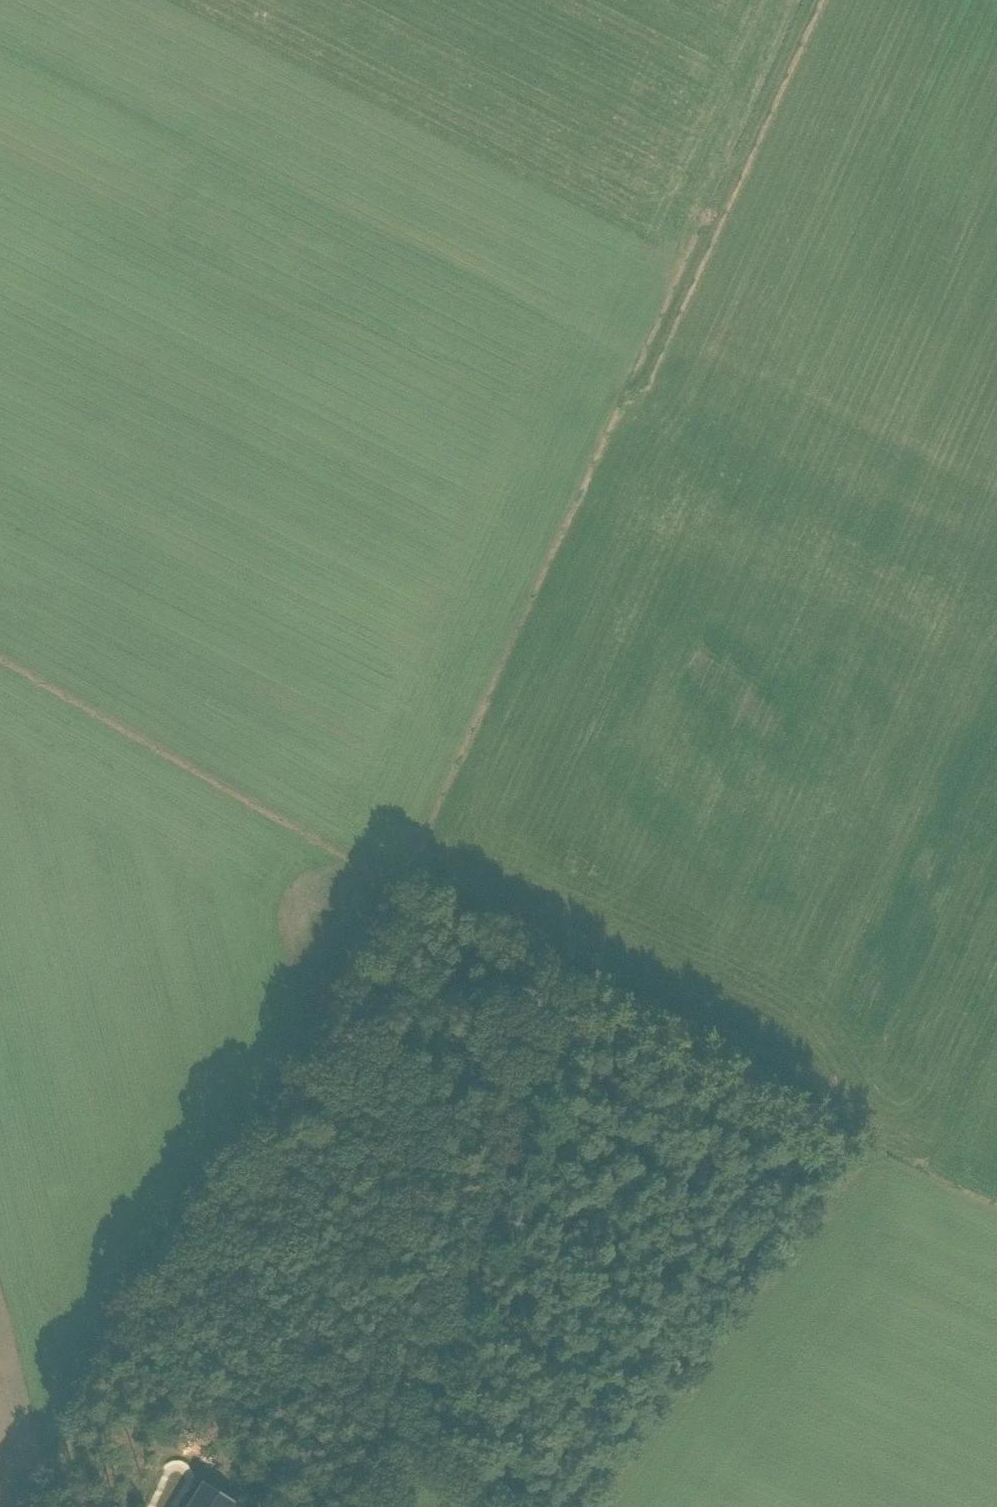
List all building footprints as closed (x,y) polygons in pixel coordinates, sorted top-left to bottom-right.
[(234,1505),(201,1484),(187,1506),(233,1506),(234,1505)]
